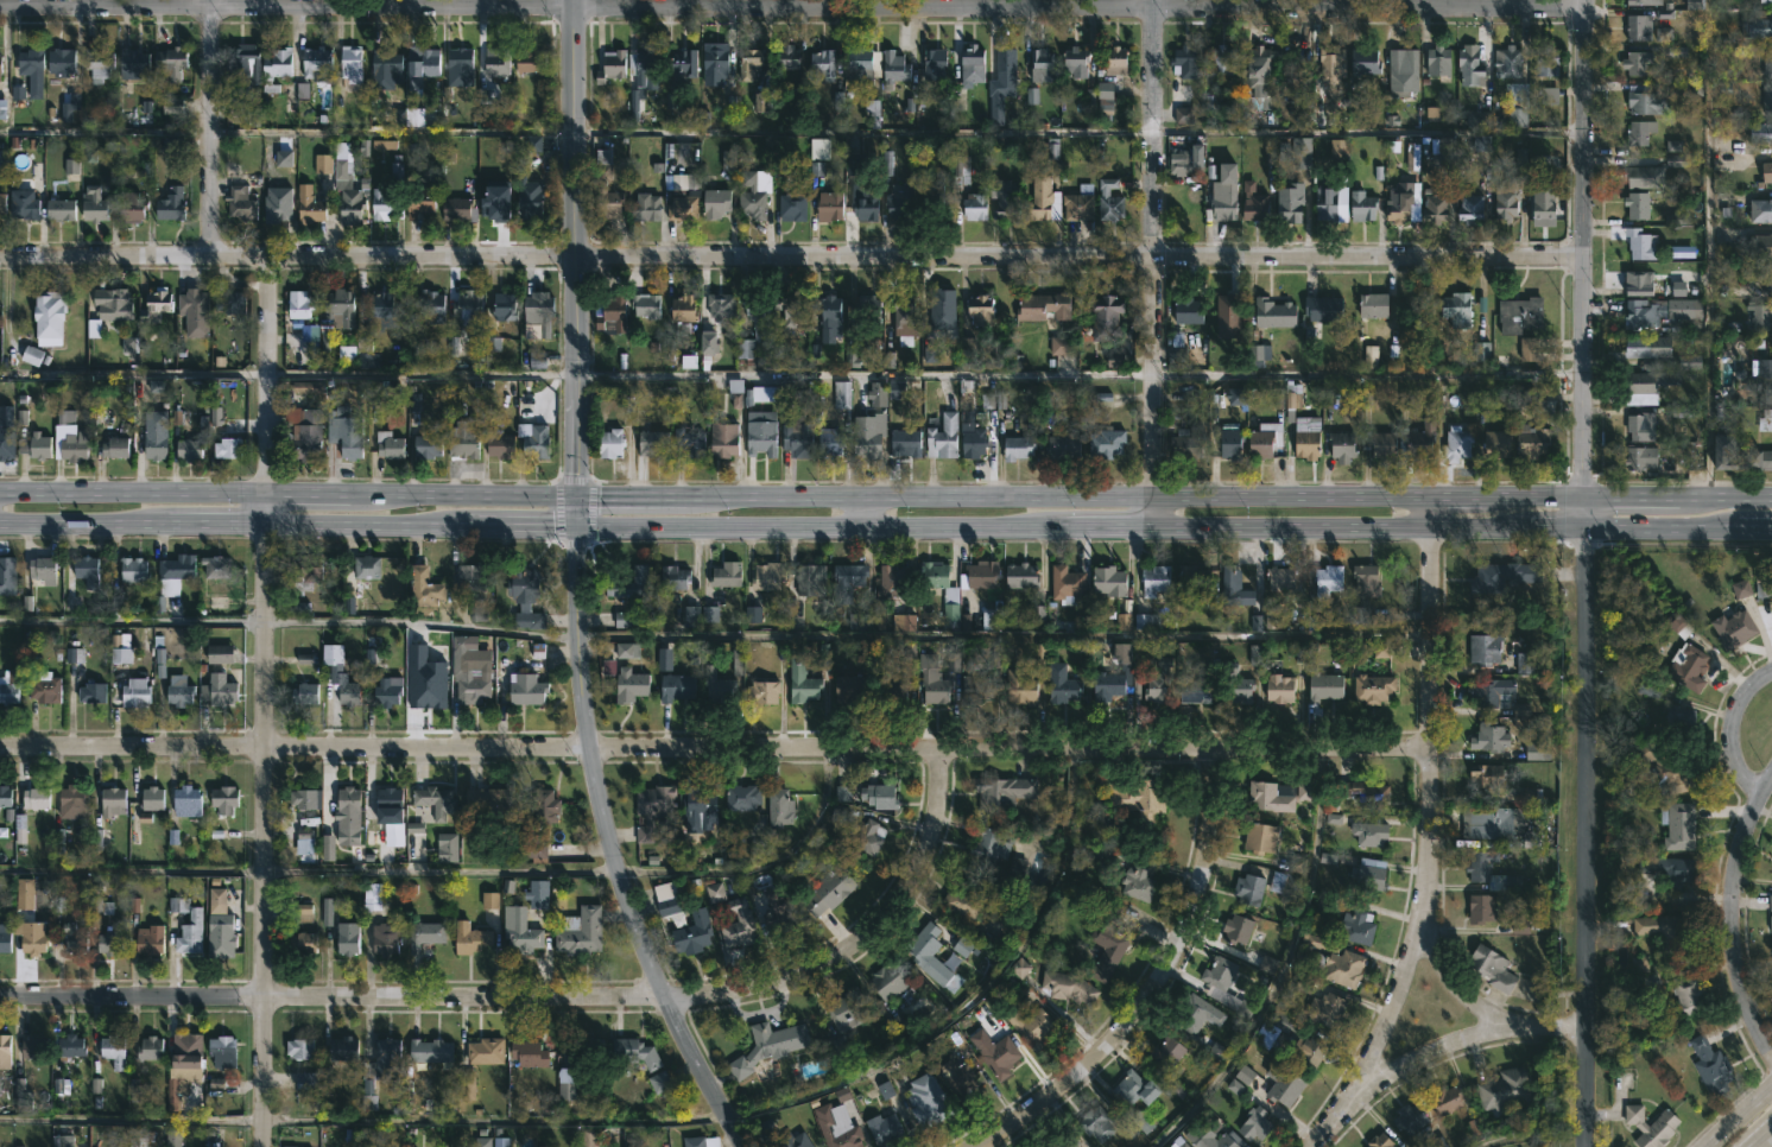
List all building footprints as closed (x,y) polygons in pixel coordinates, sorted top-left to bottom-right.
[(1685,9),(1703,10),(1703,0),(1685,0),(1685,9)] [(1770,19),(1771,19),(1771,37),(1751,37),(1751,36),(1742,34),(1742,19),(1755,19),(1755,9),(1770,9),(1770,17),(1770,19)] [(1652,43),(1627,43),(1628,15),(1652,15),(1652,43)] [(254,44),(254,49),(260,49),(260,62),(252,62),(252,77),(226,76),(226,58),(229,58),(229,47),(236,47),(236,43),(254,44)] [(728,44),(728,70),(726,70),(724,85),(704,85),(704,44),(728,44)] [(976,44),(976,50),(985,50),(985,83),(962,83),(962,50),(969,49),(969,44),(976,44)] [(1443,45),(1443,49),(1451,49),(1451,76),(1428,75),(1429,49),(1435,49),(1435,44),(1443,45)] [(792,45),(792,50),(799,50),(799,69),(786,69),(786,75),(776,75),(776,50),(780,50),(780,45),(792,45)] [(873,49),(873,51),(880,51),(880,76),(873,76),(873,85),(843,85),(844,70),(848,70),(849,49),(855,49),(855,45),(865,45),(865,47),(873,49)] [(1190,45),(1190,49),(1197,49),(1197,80),(1179,78),(1179,75),(1173,74),(1173,65),(1170,65),(1171,57),(1175,57),(1175,49),(1182,49),(1182,45),(1190,45)] [(1227,45),(1227,49),(1234,49),(1234,75),(1211,75),(1211,63),(1204,63),(1204,53),(1210,53),(1211,49),(1217,49),(1217,45),(1227,45)] [(1264,45),(1264,49),(1281,51),(1281,61),(1271,59),(1271,85),(1252,84),(1252,97),(1242,97),(1243,62),(1249,62),(1249,50),(1255,50),(1255,45),(1264,45)] [(1340,45),(1340,49),(1342,49),(1341,83),(1322,83),(1319,49),(1327,49),(1327,45),(1340,45)] [(1515,45),(1515,49),(1523,50),(1523,77),(1499,77),(1499,69),(1495,69),(1495,49),(1507,49),(1507,45),(1515,45)] [(1552,45),(1552,49),(1561,50),(1559,76),(1537,76),(1537,50),(1543,50),(1543,45),(1552,45)] [(179,46),(179,49),(186,49),(186,69),(179,69),(181,82),(152,83),(152,51),(165,51),(165,49),(173,49),(173,46),(179,46)] [(291,76),(262,76),(262,56),(272,56),(272,50),(280,50),(280,46),(291,46),(291,76)] [(331,50),(330,72),(312,71),(312,78),(303,78),(303,50),(305,47),(317,50),(317,46),(323,46),(323,50),(331,50)] [(360,46),(361,84),(348,84),(348,78),(341,78),(341,46),(360,46)] [(422,46),(422,50),(439,50),(439,76),(420,76),(420,91),(409,91),(409,46),(422,46)] [(1006,46),(1006,50),(1015,50),(1015,81),(1002,81),(1004,125),(994,125),(993,110),(988,110),(987,90),(989,81),(998,81),(998,46),(1006,46)] [(1078,46),(1078,50),(1089,51),(1089,62),(1087,62),(1087,78),(1076,78),(1076,66),(1064,66),(1064,50),(1071,50),(1071,46),(1078,46)] [(1120,46),(1120,50),(1126,50),(1126,75),(1105,75),(1106,50),(1113,50),(1113,46),(1120,46)] [(58,49),(75,50),(74,74),(68,74),(68,75),(48,72),(48,51),(53,51),(53,47),(58,49)] [(658,50),(657,90),(639,89),(638,121),(631,121),(631,90),(628,90),(628,53),(635,53),(635,47),(658,50)] [(1049,47),(1049,53),(1053,53),(1053,70),(1057,70),(1057,81),(1042,81),(1042,71),(1031,71),(1031,50),(1049,47)] [(19,68),(18,51),(26,51),(26,49),(43,49),(43,69),(19,68)] [(93,49),(95,51),(95,53),(113,53),(113,69),(109,69),(109,78),(101,78),(101,83),(90,83),(90,69),(84,69),(84,49),(93,49)] [(128,49),(128,50),(139,50),(139,53),(148,53),(150,75),(140,75),(140,81),(120,81),(120,49),(128,49)] [(380,49),(380,50),(394,50),(394,53),(403,53),(403,77),(388,77),(388,89),(373,90),(372,49),(380,49)] [(463,49),(473,50),(473,70),(448,70),(448,50),(463,49)] [(685,77),(685,80),(689,80),(689,95),(677,95),(677,82),(672,82),(672,52),(679,52),(679,49),(696,49),(696,77),(685,77)] [(909,63),(909,80),(894,80),(892,89),(885,89),(885,49),(894,50),(894,55),(904,56),(904,63),(909,63)] [(1368,49),(1368,52),(1373,52),(1373,49),(1378,49),(1379,63),(1382,62),(1382,75),(1353,75),(1353,49),(1360,49),(1360,52),(1362,52),(1362,49),(1368,49)] [(1480,49),(1479,65),(1486,65),(1486,85),(1461,85),(1461,71),(1458,71),(1458,49),(1480,49)] [(489,75),(483,75),(486,50),(510,50),(508,75),(489,75)] [(536,50),(536,53),(545,53),(545,75),(536,75),(536,72),(531,72),(531,76),(524,76),(523,72),(523,75),(518,75),(518,72),(515,72),(515,50),(536,50)] [(625,50),(625,78),(603,77),(603,84),(593,84),(593,71),(603,71),(603,52),(625,50)] [(753,82),(740,82),(740,58),(741,59),(742,50),(762,50),(762,65),(755,65),(755,80),(753,80),(753,82)] [(825,83),(810,83),(810,53),(821,53),(821,50),(835,50),(834,82),(825,83)] [(938,50),(938,61),(947,61),(947,81),(929,81),(929,82),(925,82),(924,81),(924,50),(938,50)] [(1410,90),(1410,97),(1393,97),(1393,91),(1391,91),(1391,50),(1419,50),(1419,91),(1410,90)] [(1764,50),(1763,78),(1771,78),(1771,51),(1764,50)] [(1654,52),(1653,75),(1628,75),(1628,70),(1621,70),(1621,58),(1629,58),(1629,52),(1654,52)] [(1113,83),(1099,83),(1099,112),(1113,113),(1113,83)] [(1664,83),(1664,94),(1671,94),(1671,114),(1628,114),(1629,91),(1647,91),(1647,83),(1664,83)] [(1764,85),(1771,85),(1771,112),(1765,112),(1764,85)] [(1039,104),(1038,88),(1026,89),(1027,104),(1039,104)] [(1558,88),(1541,88),(1541,105),(1558,104),(1558,88)] [(755,111),(771,111),(771,93),(755,93),(755,111)] [(1529,127),(1508,126),(1508,108),(1523,109),(1523,93),(1529,93),(1529,127)] [(61,103),(61,122),(72,122),(71,109),(81,109),(80,94),(70,94),(70,103),(61,103)] [(1205,110),(1221,110),(1221,96),(1206,95),(1205,110)] [(879,100),(866,100),(866,128),(879,128),(879,100)] [(1174,123),(1192,124),(1193,108),(1175,107),(1174,123)] [(424,109),(406,109),(406,126),(424,126),(424,109)] [(1490,112),(1467,111),(1467,128),(1490,128),(1490,112)] [(1648,147),(1628,147),(1628,129),(1631,129),(1631,121),(1658,121),(1658,133),(1648,133),(1648,147)] [(1751,123),(1771,123),(1771,144),(1751,144),(1751,123)] [(1312,138),(1311,169),(1293,169),(1293,137),(1312,138)] [(1455,138),(1439,138),(1440,161),(1455,161),(1455,138)] [(829,139),(810,139),(810,159),(828,160),(829,139)] [(1348,139),(1330,140),(1330,160),(1349,159),(1348,139)] [(1681,141),(1666,141),(1666,151),(1681,151),(1681,141)] [(366,199),(365,209),(361,209),(361,226),(348,226),(348,227),(340,226),(341,191),(334,191),(335,142),(348,142),(348,152),(352,156),(350,190),(361,190),(361,199),(366,199)] [(1417,170),(1418,144),(1407,144),(1407,170),(1417,170)] [(610,178),(610,180),(607,180),(607,192),(622,192),(622,210),(620,210),(620,221),(597,221),(597,180),(595,180),(596,150),(612,150),(610,178)] [(1192,151),(1192,158),(1198,158),(1197,172),(1170,171),(1171,152),(1183,152),(1183,150),(1192,151)] [(722,171),(735,171),(735,151),(722,151),(722,171)] [(315,174),(331,173),(331,155),(314,155),(315,174)] [(1549,155),(1534,155),(1535,179),(1549,178),(1549,155)] [(969,157),(954,156),(953,184),(969,184),(969,157)] [(78,159),(65,159),(65,174),(79,174),(78,159)] [(1764,164),(1771,163),(1771,184),(1765,184),(1764,164)] [(1659,179),(1659,189),(1631,189),(1631,180),(1624,180),(1624,167),(1665,167),(1665,179),(1659,179)] [(757,172),(757,192),(766,192),(766,221),(753,221),(753,218),(751,218),(751,214),(739,214),(740,171),(757,172)] [(684,190),(684,196),(697,197),(698,221),(666,221),(664,205),(671,205),(671,197),(666,199),(664,176),(700,173),(700,190),(684,190)] [(1053,191),(1053,203),(1050,203),(1050,222),(1030,221),(1032,176),(1051,176),(1051,191),(1053,191)] [(1517,201),(1517,204),(1519,204),(1518,220),(1496,220),(1496,185),(1508,185),(1508,176),(1520,176),(1520,201),(1517,201)] [(1105,178),(1119,179),(1119,189),(1109,189),(1109,197),(1125,197),(1124,220),(1119,220),(1119,222),(1100,221),(1101,189),(1100,189),(1100,179),(1105,178)] [(1011,180),(1013,186),(1020,186),(1019,221),(998,218),(998,196),(989,196),(991,180),(1011,180)] [(1255,180),(1255,194),(1270,194),(1270,221),(1259,221),(1259,223),(1253,223),(1253,221),(1243,221),(1243,180),(1255,180)] [(542,182),(540,188),(544,188),(542,214),(550,214),(550,222),(540,222),(540,220),(515,220),(515,203),(518,203),(518,182),(542,182)] [(1420,183),(1419,221),(1405,221),(1405,224),(1394,223),(1394,220),(1386,220),(1386,199),(1390,199),(1390,188),(1396,189),(1396,182),(1420,183)] [(311,190),(311,194),(314,194),(314,199),(311,201),(325,201),(325,221),(305,221),(305,226),(297,226),(297,184),(314,184),(314,190),(311,190)] [(913,184),(913,221),(892,220),(892,218),(886,216),(888,211),(886,211),(886,195),(893,195),(894,186),(901,186),(901,184),(913,184)] [(1303,218),(1302,224),(1287,224),(1287,221),(1278,221),(1278,188),(1289,186),(1287,184),(1304,184),(1305,205),(1303,205),(1303,218)] [(99,198),(110,199),(110,208),(106,208),(106,220),(97,220),(97,224),(90,224),(90,221),(81,221),(81,192),(84,192),(84,185),(100,185),(99,198)] [(182,186),(182,199),(183,199),(183,221),(156,220),(156,199),(165,199),(165,195),(167,195),(169,185),(182,186)] [(247,194),(247,201),(255,201),(255,223),(240,223),(240,217),(228,217),(228,202),(223,202),(224,196),(229,196),(229,185),(248,185),(248,194),(247,194)] [(1340,192),(1339,222),(1317,222),(1317,217),(1315,216),(1316,185),(1324,185),(1324,189),(1340,190),(1340,192)] [(510,187),(484,186),(484,219),(509,220),(510,187)] [(876,194),(876,220),(856,220),(856,211),(854,211),(854,208),(852,208),(852,186),(859,188),(859,194),(876,194)] [(425,188),(425,190),(435,190),(435,213),(417,213),(417,215),(416,215),(416,221),(407,221),(406,190),(420,190),(420,188),(425,188)] [(283,189),(283,197),(286,197),(286,210),(291,210),(291,221),(271,222),(271,221),(265,221),(266,197),(270,197),(270,189),(283,189)] [(382,189),(382,194),(395,195),(395,211),(390,211),(390,221),(372,221),(372,189),(382,189)] [(33,190),(33,198),(38,198),(38,215),(40,215),(40,221),(10,218),(10,190),(33,190)] [(721,221),(703,221),(704,190),(730,190),(730,211),(724,211),(724,215),(721,215),(721,221)] [(1365,191),(1365,197),(1379,197),(1379,208),(1377,208),(1377,221),(1352,221),(1352,191),(1365,191)] [(138,192),(138,201),(146,201),(146,218),(139,220),(139,223),(124,223),(124,220),(119,220),(120,192),(138,192)] [(829,222),(817,221),(819,192),(843,192),(842,220),(829,222)] [(987,195),(987,221),(983,221),(983,223),(980,223),(980,221),(966,220),(966,216),(962,215),(964,210),(962,210),(963,205),(961,204),(962,199),(967,199),(967,194),(987,195)] [(1544,201),(1556,203),(1556,220),(1549,220),(1549,224),(1540,224),(1542,220),(1534,220),(1534,194),(1544,194),(1544,201)] [(1650,194),(1650,199),(1652,199),(1652,203),(1650,203),(1650,220),(1628,220),(1628,207),(1625,207),(1625,197),(1628,197),(1628,194),(1650,194)] [(806,195),(806,222),(780,222),(780,216),(779,216),(779,195),(806,195)] [(1094,195),(1094,220),(1065,222),(1065,205),(1063,205),(1063,195),(1094,195)] [(1474,195),(1485,196),(1483,221),(1477,221),(1477,226),(1466,226),(1466,221),(1458,221),(1458,209),(1460,203),(1462,203),(1461,196),(1474,195)] [(659,196),(659,221),(651,221),(652,226),(643,226),(641,218),(629,218),(629,203),(637,201),(637,197),(659,196)] [(1236,196),(1236,221),(1215,221),(1215,208),(1210,208),(1210,201),(1227,201),(1227,196),(1236,196)] [(1448,199),(1448,221),(1441,221),(1441,226),(1429,226),(1429,221),(1423,221),(1423,209),(1425,209),(1425,196),(1448,196),(1448,199)] [(45,220),(45,199),(75,199),(75,220),(45,220)] [(444,222),(443,199),(473,199),(473,209),(469,209),(469,220),(444,222)] [(1752,201),(1771,200),(1771,223),(1752,223),(1752,207),(1749,207),(1749,204),(1752,204),(1752,201)] [(1643,228),(1643,235),(1658,235),(1658,260),(1632,260),(1629,236),(1626,236),(1626,228),(1643,228)] [(1771,234),(1771,260),(1751,260),(1751,236),(1771,236),(1771,234)] [(1765,266),(1771,266),(1771,299),(1767,299),(1767,292),(1764,292),(1764,285),(1759,285),(1759,271),(1765,271),(1765,266)] [(1647,272),(1647,278),(1656,279),(1656,285),(1664,285),(1664,280),(1688,280),(1688,294),(1627,296),(1627,286),(1631,286),(1631,271),(1647,272)] [(223,281),(222,290),(229,290),(229,292),(245,292),(243,315),(229,315),(227,316),(227,318),(219,318),(219,313),(215,313),(214,281),(223,281)] [(166,286),(166,293),(171,293),(171,300),(172,300),(172,312),(159,312),(159,323),(139,323),(139,309),(146,309),(146,293),(154,292),(154,286),(166,286)] [(343,289),(343,292),(353,291),(354,329),(331,329),(331,321),(324,321),(324,299),(328,299),(328,293),(334,293),(334,289),(343,289)] [(954,289),(929,290),(930,330),(955,329),(954,289)] [(121,290),(121,293),(127,293),(127,300),(131,300),(131,313),(116,316),(116,319),(97,319),(97,306),(91,306),(91,291),(115,292),(115,290),(121,290)] [(384,290),(384,292),(385,292),(385,290),(390,290),(390,292),(393,293),(393,296),(392,296),(393,298),(392,308),(394,308),(394,318),(381,318),(381,325),(369,325),(369,290),(384,290)] [(444,294),(443,324),(424,324),(424,319),(422,319),(423,308),(420,308),(420,322),(413,322),(414,294),(420,294),(420,290),(437,292),(437,294),(444,294)] [(474,290),(474,294),(482,294),(482,338),(466,338),(466,329),(457,329),(457,319),(453,319),(453,302),(457,302),(457,296),(463,294),(462,290),(474,290)] [(209,292),(208,337),(184,336),(185,315),(177,315),(178,294),(185,296),(185,291),(209,292)] [(305,291),(305,298),(310,298),(310,300),(312,300),(312,311),(309,311),(309,318),(289,318),(289,291),(305,291)] [(62,321),(61,347),(37,347),(37,340),(34,340),(34,322),(33,322),(34,297),(38,297),(38,293),(64,292),(65,312),(63,312),(63,321),(62,321)] [(795,293),(797,298),(803,298),(803,329),(784,328),(784,311),(773,310),(773,298),(787,298),(787,296),(791,296),(791,292),(795,293)] [(514,294),(514,312),(518,312),(517,319),(507,319),(507,322),(491,322),(494,293),(514,294)] [(540,293),(540,297),(553,297),(553,317),(550,317),(549,340),(539,340),(539,323),(529,325),(529,323),(526,323),(527,316),(524,316),(525,296),(534,298),(534,293),(540,293)] [(685,293),(695,296),(695,311),(697,311),(697,323),(690,323),(690,336),(676,336),(676,323),(672,323),(672,298),(679,298),(678,296),(685,293)] [(989,296),(989,299),(993,299),(993,317),(994,317),(994,325),(973,324),(973,317),(969,317),(969,305),(967,305),(968,298),(980,299),(980,296),(983,296),(983,293),(989,296)] [(1388,319),(1361,318),(1361,293),(1390,294),(1388,319)] [(1472,293),(1472,306),(1473,306),(1472,330),(1451,330),(1451,321),(1449,321),(1449,317),(1448,319),(1442,318),(1443,297),(1453,297),(1453,293),(1472,293)] [(650,294),(660,296),(659,321),(644,319),(644,317),(635,317),(635,308),(632,308),(632,294),(650,294)] [(721,294),(735,294),(735,318),(721,318),(721,322),(719,323),(708,323),(708,294),(721,294)] [(825,294),(825,298),(842,299),(841,337),(835,337),(835,344),(821,344),(822,327),(818,327),(818,321),(822,321),(822,311),(811,311),(811,299),(821,299),(822,298),(822,294),(825,294)] [(920,297),(920,303),(916,303),(916,312),(918,312),(918,327),(915,327),(912,347),(898,347),(899,330),(894,330),(896,297),(904,297),(904,294),(916,294),(916,297),(920,297)] [(1045,322),(1017,321),(1017,309),(1023,309),(1023,296),(1070,294),(1070,319),(1045,319),(1045,322)] [(1217,294),(1216,338),(1239,339),(1240,295),(1217,294)] [(859,296),(858,317),(880,317),(880,297),(859,296)] [(1116,296),(1116,303),(1125,303),(1125,313),(1119,313),(1119,324),(1121,324),(1121,338),(1112,338),(1112,341),(1093,341),(1094,315),(1093,315),(1093,300),(1101,302),(1101,296),(1116,296)] [(1194,296),(1194,302),(1204,302),(1204,324),(1176,324),(1176,300),(1179,300),(1179,296),(1194,296)] [(1329,297),(1329,298),(1344,298),(1343,321),(1310,322),(1310,311),(1305,311),(1305,296),(1321,298),(1321,296),(1329,297)] [(625,334),(594,334),(594,297),(625,297),(625,334)] [(1268,297),(1268,302),(1274,302),(1274,305),(1284,305),(1284,302),(1292,302),(1292,304),(1297,304),(1297,328),(1260,329),(1259,328),(1259,324),(1257,324),(1257,297),(1268,297)] [(1521,335),(1500,335),(1500,300),(1530,300),(1530,297),(1544,297),(1544,328),(1521,328),(1521,335)] [(770,299),(768,350),(755,350),(755,360),(736,360),(736,340),(754,340),(753,323),(748,323),(749,317),(746,317),(747,299),(770,299)] [(1702,299),(1704,306),(1698,310),(1697,308),(1697,319),(1671,319),(1672,300),(1697,300),(1702,299)] [(1641,300),(1641,308),(1647,308),(1647,304),(1658,303),(1658,305),(1660,305),(1659,328),(1638,328),(1638,330),(1629,330),(1629,321),(1627,321),(1627,300),(1641,300)] [(1755,305),(1771,305),(1771,318),(1771,329),(1752,329),(1751,310),(1747,310),(1747,305),(1748,305),(1748,300),(1755,302),(1755,305)] [(88,320),(87,338),(100,338),(100,320),(88,320)] [(716,331),(716,344),(719,344),(719,354),(714,354),(714,356),(709,356),(709,365),(702,365),(702,331),(716,331)] [(1178,343),(1169,342),(1168,359),(1182,360),(1183,336),(1178,336),(1178,343)] [(1656,336),(1656,347),(1672,347),(1672,357),(1669,357),(1669,368),(1644,368),(1644,356),(1627,356),(1627,336),(1656,336)] [(1050,355),(1070,355),(1070,337),(1050,337),(1050,355)] [(122,353),(136,353),(136,338),(123,338),(122,353)] [(372,353),(372,354),(380,354),(380,369),(360,369),(360,354),(356,354),(356,338),(372,338),(372,353)] [(1519,339),(1520,362),(1536,361),(1536,338),(1519,339)] [(1766,359),(1771,359),(1771,405),(1759,405),(1759,391),(1745,391),(1745,378),(1742,380),(1736,379),(1734,374),(1735,370),(1738,368),(1743,368),(1747,370),(1747,376),(1751,376),(1752,361),(1757,361),(1758,348),(1754,348),(1754,340),(1765,340),(1766,359)] [(1489,343),(1473,343),(1473,361),(1489,361),(1489,343)] [(1263,361),(1270,361),(1270,346),(1253,344),(1252,367),(1262,368),(1263,361)] [(44,352),(26,345),(20,360),(38,367),(44,352)] [(1363,368),(1376,368),(1377,347),(1364,346),(1363,368)] [(1124,366),(1125,352),(1108,351),(1107,365),(1124,366)] [(1679,355),(1678,369),(1700,370),(1701,356),(1679,355)] [(696,356),(681,356),(681,368),(696,368),(696,356)] [(1656,374),(1656,387),(1659,387),(1659,395),(1631,394),(1631,373),(1656,374)] [(793,387),(793,391),(797,392),(797,394),(815,394),(815,417),(805,417),(804,416),(804,425),(814,425),(812,460),(790,458),(790,450),(783,450),(783,425),(789,425),(787,399),(793,400),(793,395),(779,395),(779,380),(793,380),(793,387)] [(905,399),(904,380),(889,381),(889,399),(905,399)] [(849,410),(834,410),(834,382),(850,382),(850,410),(849,410)] [(886,383),(869,382),(868,407),(886,407),(886,383)] [(752,384),(752,387),(778,387),(778,401),(752,403),(752,408),(743,408),(743,384),(752,384)] [(1516,405),(1534,405),(1534,388),(1516,387),(1516,405)] [(1228,406),(1244,406),(1244,388),(1227,388),(1228,406)] [(13,460),(0,458),(0,429),(2,429),(2,426),(0,426),(0,407),(12,407),(12,430),(4,430),(2,431),(14,431),(13,460)] [(302,411),(302,408),(321,410),(322,442),(317,442),(317,460),(310,460),(310,463),(299,463),(299,458),(291,458),(292,426),(283,425),(283,408),(299,408),(302,411)] [(359,418),(359,442),(362,442),(362,458),(340,457),(341,438),(337,438),(337,444),(327,444),(328,410),(336,410),(335,418),(359,418)] [(1765,410),(1771,410),(1771,432),(1760,431),(1760,418),(1765,418),(1765,410)] [(776,412),(776,460),(766,460),(766,452),(762,452),(762,450),(755,450),(755,457),(747,457),(747,412),(776,412)] [(957,412),(956,458),(926,458),(926,429),(936,429),(936,432),(942,432),(942,412),(957,412)] [(882,437),(881,451),(854,451),(854,445),(853,445),(854,418),(874,418),(874,413),(886,413),(886,437),(882,437)] [(1656,443),(1626,443),(1626,416),(1641,416),(1641,413),(1656,413),(1656,443)] [(969,416),(969,423),(975,423),(975,429),(986,429),(986,438),(989,438),(988,448),(986,448),(986,455),(979,455),(979,460),(964,458),(963,432),(961,432),(961,423),(962,416),(969,416)] [(1315,457),(1315,462),(1306,462),(1306,458),(1296,458),(1296,432),(1309,432),(1309,419),(1321,419),(1321,457),(1315,457)] [(480,427),(479,458),(468,458),(468,456),(466,456),(464,460),(461,460),(461,457),(449,457),(449,427),(455,427),(455,420),(472,420),(470,427),(480,427)] [(1258,458),(1249,458),(1249,431),(1259,432),(1260,423),(1283,424),(1283,446),(1274,446),(1274,458),(1258,458)] [(738,424),(738,457),(730,456),(730,460),(715,458),(715,456),(710,456),(711,424),(738,424)] [(1530,424),(1530,429),(1551,430),(1551,455),(1540,455),(1540,461),(1527,461),(1527,458),(1518,458),(1518,424),(1530,424)] [(1203,425),(1203,442),(1208,442),(1208,449),(1203,449),(1203,460),(1173,458),(1173,449),(1170,449),(1171,437),(1177,437),(1177,429),(1188,430),(1188,437),(1190,437),(1191,425),(1203,425)] [(548,426),(549,460),(536,461),(536,458),(532,457),(523,457),(523,437),(531,437),(531,426),(548,426)] [(1126,431),(1126,443),(1124,443),(1122,455),(1113,455),(1113,460),(1089,457),(1090,433),(1100,433),(1100,430),(1105,430),(1106,426),(1113,426),(1112,430),(1126,431)] [(1409,427),(1409,432),(1411,432),(1412,429),(1418,429),(1418,432),(1437,432),(1436,443),(1434,443),(1434,458),(1400,457),(1400,427),(1409,427)] [(836,455),(836,461),(819,458),(819,429),(842,430),(841,455),(836,455)] [(621,430),(621,438),(624,438),(624,446),(621,446),(621,456),(615,456),(615,460),(599,460),(599,432),(610,432),(610,430),(621,430)] [(683,430),(683,432),(704,433),(704,460),(685,460),(685,451),(682,451),(682,446),(675,446),(675,430),(683,430)] [(897,430),(920,432),(920,458),(891,456),(890,446),(892,446),(892,438),(890,438),(890,436),(891,436),(891,431),(897,430)] [(1243,443),(1243,455),(1242,455),(1241,462),(1229,462),(1229,457),(1221,457),(1221,430),(1245,430),(1245,443),(1243,443)] [(391,431),(392,439),(403,439),(403,444),(405,444),(405,446),(404,446),(404,450),(405,451),(405,454),(404,454),(404,458),(391,458),(391,461),(387,461),(387,458),(378,458),(375,431),(391,431)] [(426,431),(426,437),(441,437),(441,457),(433,457),(433,460),(417,460),(417,457),(413,457),(412,445),(413,445),(413,437),(418,437),(418,431),(426,431)] [(1460,458),(1460,464),(1448,464),(1448,458),(1445,458),(1445,439),(1448,441),(1448,431),(1474,432),(1474,443),(1472,443),(1472,458),(1460,458)] [(38,432),(38,437),(50,437),(50,458),(44,458),(44,462),(36,462),(36,458),(30,458),(30,455),(18,455),(18,439),(30,439),(30,438),(31,438),(32,432),(38,432)] [(89,432),(89,450),(86,450),(86,460),(78,460),(78,464),(68,464),(68,460),(61,460),(61,441),(64,441),(64,435),(75,435),(75,441),(76,441),(76,432),(89,432)] [(669,432),(667,460),(658,460),(658,452),(656,452),(656,457),(639,457),(639,432),(669,432)] [(1371,432),(1398,433),(1398,458),(1390,458),(1390,465),(1379,464),(1379,458),(1373,458),(1373,446),(1371,446),(1371,450),(1362,450),(1362,432),(1371,432)] [(1511,457),(1485,457),(1486,432),(1513,432),(1511,457)] [(1356,433),(1355,446),(1359,446),(1360,460),(1349,460),(1349,465),(1339,465),(1339,458),(1331,458),(1331,445),(1329,445),(1329,433),(1356,433)] [(1072,435),(1072,436),(1080,436),(1080,461),(1049,461),(1049,437),(1069,437),(1069,435),(1072,435)] [(1714,435),(1714,472),(1762,472),(1762,450),(1735,450),(1735,435),(1714,435)] [(159,460),(159,462),(144,460),(144,437),(166,436),(166,460),(159,460)] [(496,436),(514,436),(514,461),(500,461),(500,457),(496,458),(496,457),(487,457),(487,437),(496,436)] [(122,437),(127,439),(127,458),(101,457),(102,443),(108,443),(108,437),(122,437)] [(240,439),(240,460),(221,460),(221,457),(213,457),(213,443),(220,443),(220,438),(240,439)] [(1036,438),(1036,450),(1033,450),(1033,457),(1027,456),(1027,458),(1015,458),(1015,463),(1005,463),(1005,438),(1036,438)] [(198,460),(198,461),(194,460),(194,464),(184,463),(184,461),(176,460),(177,441),(189,441),(189,442),(204,442),(204,449),(201,449),(201,460),(198,460)] [(1644,473),(1626,473),(1626,448),(1659,448),(1658,469),(1645,469),(1644,473)] [(1761,451),(1771,451),(1771,471),(1761,470),(1761,451)] [(179,577),(179,595),(164,595),(164,610),(159,610),(160,613),(154,613),(154,595),(160,595),(158,559),(181,559),(181,556),(184,556),(184,553),(195,553),(194,577),(179,577)] [(322,565),(322,582),(311,582),(311,591),(293,591),(293,576),(300,576),(300,569),(297,569),(297,555),(306,555),(306,553),(324,553),(324,565),(322,565)] [(89,555),(89,557),(96,557),(97,588),(84,589),(84,576),(74,577),(74,557),(89,555)] [(221,555),(230,556),(230,577),(204,577),(204,563),(201,563),(201,557),(221,555)] [(371,555),(371,556),(380,556),(380,577),(354,577),(355,556),(371,555)] [(14,594),(0,594),(0,556),(15,556),(14,594)] [(55,557),(53,583),(40,583),(40,578),(34,578),(34,571),(29,571),(29,558),(36,558),(36,557),(55,557)] [(141,557),(141,559),(146,559),(146,569),(148,569),(148,581),(121,581),(121,557),(131,557),(131,559),(134,559),(134,557),(141,557)] [(458,590),(457,564),(475,564),(475,560),(485,560),(483,590),(458,590)] [(716,585),(713,585),(713,566),(722,566),(722,560),(741,560),(741,585),(716,585)] [(932,563),(949,563),(949,587),(920,587),(922,564),(924,564),(924,560),(932,560),(932,563)] [(999,563),(999,578),(995,578),(995,588),(958,588),(958,572),(964,572),(964,568),(968,568),(968,564),(987,564),(987,560),(999,563)] [(786,562),(785,579),(780,579),(780,589),(752,588),(752,576),(755,576),(755,571),(753,571),(753,563),(786,562)] [(1037,564),(1037,579),(1040,579),(1040,590),(1025,590),(1025,587),(1006,587),(1007,564),(1008,563),(1020,564),(1020,562),(1029,562),(1029,564),(1037,564)] [(1372,562),(1372,564),(1379,564),(1379,583),(1382,583),(1382,595),(1365,595),(1365,603),(1360,602),(1360,595),(1356,595),(1356,578),(1354,578),(1354,564),(1368,564),(1368,562),(1372,562)] [(1519,562),(1519,566),(1543,565),(1543,583),(1515,582),(1515,577),(1505,577),(1505,592),(1470,592),(1470,578),(1474,578),(1474,575),(1477,575),(1475,564),(1508,564),(1508,562),(1519,562)] [(428,563),(428,582),(445,583),(445,600),(437,600),(437,606),(418,606),(418,596),(409,596),(410,563),(428,563)] [(648,564),(647,595),(606,595),(606,581),(619,581),(619,575),(628,575),(628,581),(633,581),(633,576),(632,576),(633,563),(648,564)] [(802,595),(797,595),(798,563),(825,564),(825,595),(802,595)] [(896,566),(909,568),(907,596),(876,595),(878,583),(880,583),(880,563),(896,563),(896,566)] [(1067,563),(1067,571),(1087,571),(1087,602),(1077,602),(1077,604),(1061,603),(1061,598),(1052,598),(1052,563),(1067,563)] [(1235,563),(1235,589),(1257,590),(1257,604),(1223,603),(1223,563),(1235,563)] [(1291,563),(1291,566),(1296,566),(1296,587),(1270,588),(1270,583),(1262,583),(1262,571),(1268,571),(1268,564),(1291,563)] [(524,564),(524,568),(530,570),(533,566),(542,576),(539,578),(538,602),(531,602),(531,611),(545,611),(545,628),(514,626),(515,610),(519,610),(519,602),(512,602),(512,564),(524,564)] [(677,566),(677,569),(690,569),(690,579),(686,579),(686,589),(662,589),(662,564),(677,564),(677,566)] [(866,576),(866,585),(847,585),(847,588),(837,588),(837,577),(835,577),(835,564),(869,564),(869,576),(866,576)] [(1116,564),(1116,570),(1127,570),(1127,596),(1108,595),(1108,592),(1094,592),(1094,574),(1096,574),(1096,564),(1116,564)] [(1151,597),(1143,597),(1143,568),(1153,568),(1153,564),(1171,564),(1171,590),(1157,590),(1157,597),(1151,597)] [(1196,564),(1196,568),(1210,568),(1210,588),(1179,589),(1179,564),(1196,564)] [(1329,597),(1316,597),(1316,568),(1325,568),(1325,564),(1344,564),(1343,590),(1329,590),(1329,597)] [(1771,576),(1771,582),(1771,596),(1757,596),(1757,565),(1771,565),(1771,576)] [(1001,628),(983,628),(983,608),(995,608),(995,598),(1002,600),(1001,628)] [(1747,608),(1760,630),(1727,651),(1721,640),(1722,639),(1711,621),(1724,614),(1727,620),(1734,615),(1733,614),(1747,608)] [(1502,659),(1502,661),(1492,661),(1492,666),(1479,666),(1479,661),(1470,661),(1470,634),(1504,634),(1502,659)] [(1685,641),(1689,641),(1710,655),(1705,664),(1709,666),(1704,673),(1701,671),(1698,674),(1707,680),(1698,693),(1681,682),(1685,674),(1669,664),(1679,647),(1681,648),(1685,641)] [(233,663),(207,663),(207,644),(233,644),(233,663)] [(925,685),(922,685),(920,671),(919,671),(919,652),(938,652),(937,671),(941,671),(941,678),(954,678),(953,692),(949,692),(949,704),(925,704),(925,685)] [(805,655),(805,677),(823,677),(823,690),(819,690),(819,698),(808,698),(808,701),(791,701),(791,655),(805,655)] [(1170,666),(1169,702),(1144,702),(1144,689),(1148,689),(1148,674),(1156,674),(1156,671),(1160,671),(1160,666),(1158,666),(1158,655),(1172,655),(1172,666),(1170,666)] [(1067,661),(1067,678),(1083,678),(1083,693),(1080,693),(1080,699),(1067,699),(1067,703),(1050,703),(1050,661),(1067,661)] [(716,664),(716,678),(736,678),(736,692),(704,692),(704,664),(716,664)] [(631,666),(631,673),(648,673),(648,695),(634,695),(633,703),(616,703),(618,673),(620,673),(620,666),(631,666)] [(1025,668),(1025,678),(1038,678),(1038,706),(1026,706),(1026,703),(1007,703),(1007,668),(1025,668)] [(1106,672),(1126,673),(1126,695),(1112,695),(1112,703),(1094,703),(1094,673),(1100,673),(1100,670),(1106,670),(1106,672)] [(224,672),(224,682),(236,682),(236,699),(233,699),(233,702),(226,702),(226,699),(207,699),(207,702),(203,702),(203,699),(198,699),(200,684),(208,684),(208,671),(224,672)] [(1319,671),(1319,673),(1344,674),(1343,698),(1319,697),(1319,703),(1310,703),(1310,673),(1314,673),(1314,671),(1319,671)] [(437,672),(437,682),(447,682),(447,701),(437,701),(437,706),(423,706),(423,702),(412,702),(412,682),(418,682),(418,672),(437,672)] [(536,672),(536,682),(548,682),(548,692),(544,692),(544,703),(514,703),(514,699),(510,699),(510,672),(536,672)] [(472,673),(472,678),(491,678),(491,697),(481,696),(480,703),(467,703),(467,697),(456,697),(456,678),(462,678),(462,673),(472,673)] [(974,673),(974,678),(995,678),(995,698),(985,698),(985,704),(962,704),(963,673),(974,673)] [(1281,673),(1281,676),(1296,677),(1296,702),(1273,703),(1273,699),(1267,699),(1268,673),(1281,673)] [(1367,673),(1367,676),(1397,676),(1397,689),(1393,689),(1392,701),(1381,701),(1381,704),(1365,704),(1365,701),(1355,701),(1355,677),(1360,677),(1360,673),(1367,673)] [(664,702),(662,702),(662,674),(696,674),(695,697),(670,697),(670,702),(664,702)] [(865,695),(836,695),(836,674),(865,674),(865,695)] [(17,703),(0,702),(0,676),(10,677),(10,683),(17,683),(17,703)] [(183,676),(183,684),(194,685),(194,695),(191,695),(191,703),(183,703),(183,706),(173,706),(173,702),(166,702),(166,685),(172,685),(172,676),(183,676)] [(403,677),(401,685),(398,684),(398,703),(391,703),(391,708),(381,706),(381,703),(373,703),(374,685),(379,685),(379,676),(403,677)] [(48,698),(29,698),(29,677),(59,677),(59,698),(48,698)] [(1190,677),(1190,679),(1211,679),(1211,703),(1181,703),(1181,677),(1190,677)] [(93,678),(93,682),(105,683),(105,702),(77,701),(77,686),(84,686),(86,678),(93,678)] [(145,678),(145,684),(150,684),(148,697),(146,697),(146,703),(139,703),(139,708),(129,708),(129,703),(122,703),(122,684),(127,684),(127,678),(145,678)] [(1252,703),(1227,703),(1227,678),(1255,678),(1255,690),(1252,690),(1252,703)] [(1510,693),(1499,693),(1499,706),(1476,708),(1476,698),(1472,698),(1472,693),(1468,693),(1468,685),(1472,685),(1472,683),(1489,682),(1489,678),(1517,678),(1517,693),(1510,693)] [(752,702),(747,702),(747,686),(752,686),(752,680),(780,680),(780,691),(777,691),(777,702),(752,702)] [(305,682),(317,683),(317,708),(297,708),(297,704),(291,704),(291,687),(297,687),(298,683),(305,682)] [(354,703),(354,705),(344,705),(344,703),(338,703),(340,682),(360,682),(360,703),(354,703)] [(1679,708),(1697,708),(1696,725),(1666,723),(1667,706),(1672,708),(1672,703),(1681,703),(1679,708)] [(1500,720),(1500,724),(1505,724),(1505,733),(1512,733),(1512,746),(1506,746),(1505,753),(1491,753),(1491,748),(1470,748),(1470,736),(1479,736),(1479,720),(1500,720)] [(1662,756),(1664,762),(1696,756),(1700,775),(1692,777),(1695,790),(1671,793),(1670,787),(1658,788),(1657,780),(1659,779),(1658,777),(1648,778),(1646,769),(1656,767),(1654,760),(1638,756),(1640,740),(1670,744),(1666,756),(1662,756)] [(1505,765),(1505,787),(1481,786),(1481,778),(1472,778),(1472,765),(1505,765)] [(1036,778),(1036,798),(1019,797),(1019,796),(1014,796),(1014,811),(979,811),(980,792),(976,792),(976,777),(1036,778)] [(1164,779),(1163,812),(1116,811),(1115,832),(1099,832),(1100,777),(1164,779)] [(11,806),(0,806),(0,779),(6,779),(6,781),(11,781),(11,806)] [(1361,779),(1363,780),(1363,785),(1391,785),(1391,800),(1380,800),(1380,805),(1353,805),(1353,798),(1341,798),(1341,781),(1361,779)] [(1297,785),(1296,811),(1249,807),(1251,780),(1277,781),(1277,784),(1297,785)] [(190,788),(197,788),(197,793),(202,793),(201,816),(173,815),(173,787),(181,788),(181,782),(190,784),(190,788)] [(76,784),(76,787),(87,788),(88,818),(58,818),(59,787),(67,787),(67,784),(76,784)] [(698,784),(698,788),(707,788),(707,793),(716,793),(716,829),(683,828),(682,784),(698,784)] [(779,784),(779,788),(789,788),(789,800),(793,799),(793,823),(781,823),(781,828),(770,828),(768,784),(779,784)] [(353,785),(353,788),(360,788),(360,829),(337,829),(337,787),(344,787),(344,785),(353,785)] [(436,785),(436,788),(451,788),(451,798),(456,798),(456,813),(445,813),(445,823),(433,823),(433,804),(412,805),(412,788),(425,790),(426,785),(436,785)] [(673,785),(673,817),(653,817),(653,825),(656,825),(656,843),(635,843),(635,825),(645,825),(645,816),(637,816),(637,788),(654,788),(654,785),(673,785)] [(755,785),(755,787),(761,787),(761,804),(755,804),(755,810),(726,810),(726,788),(729,788),(729,785),(746,786),(746,785),(755,785)] [(894,785),(894,798),(898,798),(898,809),(874,809),(874,805),(868,805),(868,799),(861,799),(861,787),(867,787),(867,785),(894,785)] [(116,786),(125,787),(126,813),(112,813),(113,817),(102,818),(101,787),(116,786)] [(234,786),(234,788),(238,788),(238,806),(232,806),(232,815),(216,815),(216,807),(210,807),(210,788),(220,788),(220,786),(234,786)] [(393,787),(401,788),(401,822),(378,822),(378,788),(393,787)] [(512,797),(511,813),(483,813),(483,805),(464,805),(464,787),(507,788),(507,797),(512,797)] [(38,807),(38,810),(23,807),(23,790),(49,788),(49,807),(38,807)] [(163,788),(163,810),(137,809),(137,800),(141,800),(143,788),(163,788)] [(316,788),(316,794),(317,794),(316,809),(304,809),(304,810),(298,810),(298,809),(296,809),(296,804),(289,804),(289,790),(296,790),(296,788),(316,788)] [(553,794),(553,798),(561,798),(561,812),(557,812),(557,822),(551,822),(551,824),(533,824),(533,805),(529,805),(529,794),(534,794),(534,788),(553,788),(553,794)] [(1696,817),(1696,849),(1664,849),(1664,837),(1669,837),(1669,824),(1662,824),(1662,805),(1669,805),(1669,801),(1696,801),(1696,817)] [(1514,807),(1513,838),(1470,837),(1470,826),(1467,826),(1467,818),(1470,818),(1470,805),(1514,807)] [(879,825),(886,829),(886,831),(875,857),(848,844),(853,835),(849,832),(855,822),(865,826),(869,818),(879,823),(879,825)] [(1280,825),(1274,853),(1264,850),(1264,855),(1252,853),(1253,850),(1243,848),(1248,820),(1280,825)] [(1390,824),(1390,839),(1382,839),(1382,845),(1360,844),(1360,834),(1353,834),(1353,825),(1359,825),(1359,822),(1390,824)] [(1012,843),(1007,860),(999,857),(994,876),(966,867),(973,843),(979,844),(981,836),(973,834),(976,824),(1014,835),(1012,843)] [(457,832),(456,861),(441,861),(441,847),(437,847),(437,832),(457,832)] [(546,844),(546,862),(531,862),(531,850),(523,850),(523,839),(529,839),(527,835),(546,835),(546,844)] [(1491,861),(1491,874),(1523,874),(1523,889),(1489,891),(1489,881),(1472,881),(1472,872),(1467,872),(1467,863),(1470,863),(1470,851),(1500,851),(1500,861),(1491,861)] [(1695,858),(1694,882),(1683,881),(1683,891),(1670,889),(1670,875),(1632,873),(1633,857),(1695,858)] [(841,862),(849,872),(848,873),(857,885),(830,910),(828,906),(815,918),(800,902),(814,891),(811,888),(828,874),(827,873),(830,869),(831,870),(841,862)] [(1150,867),(1146,876),(1157,881),(1148,904),(1121,893),(1125,883),(1120,882),(1124,872),(1125,872),(1126,868),(1138,863),(1150,867)] [(1359,863),(1387,867),(1386,881),(1388,882),(1387,892),(1356,888),(1358,877),(1352,876),(1353,866),(1359,867),(1359,863)] [(1304,877),(1299,898),(1270,891),(1274,870),(1304,877)] [(1266,877),(1259,906),(1240,901),(1241,895),(1233,894),(1238,876),(1245,877),(1246,873),(1266,877)] [(548,908),(530,908),(530,880),(548,880),(548,908)] [(676,888),(683,912),(679,913),(682,925),(672,927),(666,918),(660,919),(652,886),(673,880),(676,888)] [(957,880),(972,888),(969,893),(985,902),(982,906),(986,908),(982,913),(980,911),(974,919),(969,915),(966,920),(939,904),(953,883),(955,885),(957,880)] [(365,910),(363,910),(363,882),(380,882),(380,910),(365,910)] [(778,882),(783,896),(786,895),(799,929),(778,937),(773,926),(768,929),(762,913),(771,911),(762,888),(778,882)] [(225,910),(224,891),(209,892),(210,911),(225,910)] [(1494,894),(1494,908),(1498,908),(1498,920),(1487,920),(1487,924),(1469,924),(1470,894),(1494,894)] [(1118,919),(1114,925),(1112,923),(1110,926),(1125,936),(1128,934),(1131,944),(1127,945),(1106,984),(1089,975),(1103,948),(1088,939),(1101,915),(1096,913),(1107,895),(1125,906),(1118,919)] [(745,896),(748,910),(749,908),(755,930),(753,930),(757,943),(741,946),(740,943),(726,948),(720,926),(738,920),(735,912),(727,914),(723,902),(745,896)] [(589,951),(589,956),(565,956),(564,952),(555,952),(555,930),(564,930),(564,915),(580,915),(580,904),(601,904),(601,951),(589,951)] [(201,906),(201,953),(175,951),(175,937),(181,937),(181,924),(189,924),(189,906),(201,906)] [(689,950),(677,953),(671,931),(695,924),(690,910),(704,906),(715,942),(689,950)] [(297,923),(311,923),(311,908),(297,908),(297,923)] [(1374,914),(1372,921),(1377,923),(1372,946),(1342,939),(1344,929),(1342,929),(1346,911),(1356,913),(1358,908),(1368,911),(1367,912),(1374,914)] [(526,912),(525,931),(540,931),(539,950),(505,949),(505,914),(512,914),(512,912),(526,912)] [(1233,912),(1249,917),(1251,913),(1254,914),(1246,944),(1236,940),(1235,944),(1223,942),(1227,932),(1223,931),(1227,917),(1232,919),(1233,912)] [(1686,932),(1688,945),(1660,948),(1660,933),(1634,936),(1633,918),(1689,914),(1689,927),(1686,927),(1686,932)] [(208,934),(233,934),(233,917),(208,917),(208,934)] [(401,919),(399,945),(397,945),(397,953),(391,953),(391,957),(381,957),(381,953),(373,953),(372,925),(379,925),(379,923),(392,924),(392,919),(401,919)] [(469,919),(469,930),(493,930),(494,945),(480,945),(480,951),(472,951),(472,955),(456,955),(456,919),(469,919)] [(939,962),(926,976),(899,951),(929,919),(941,931),(935,938),(943,945),(932,956),(939,962)] [(43,921),(43,933),(48,933),(48,946),(45,946),(45,952),(38,952),(38,956),(27,956),(27,952),(21,952),(20,921),(43,921)] [(420,921),(445,923),(445,943),(431,943),(431,952),(410,953),(410,921),(420,921)] [(75,923),(74,930),(87,931),(87,952),(65,952),(65,937),(62,937),(62,923),(75,923)] [(357,953),(353,955),(353,952),(352,952),(352,955),(337,953),(337,923),(359,923),(357,953)] [(10,952),(0,953),(0,924),(10,924),(10,952)] [(158,952),(158,955),(156,955),(156,957),(145,955),(145,952),(135,952),(135,927),(148,927),(148,925),(163,925),(163,952),(158,952)] [(316,933),(316,953),(290,953),(290,937),(297,937),(297,932),(298,932),(316,933)] [(110,933),(125,934),(125,943),(121,943),(121,952),(120,952),(120,955),(114,952),(114,956),(105,956),(105,952),(99,955),(99,952),(97,952),(97,934),(110,933)] [(226,952),(226,957),(215,956),(215,953),(208,953),(209,934),(235,936),(235,946),(233,946),(233,952),(226,952)] [(1514,975),(1518,977),(1508,994),(1488,983),(1491,977),(1486,975),(1485,977),(1475,972),(1477,969),(1467,963),(1479,940),(1510,961),(1505,970),(1514,975)] [(1344,949),(1368,957),(1355,990),(1319,976),(1322,969),(1312,965),(1317,952),(1327,956),(1323,964),(1325,964),(1330,951),(1342,956),(1344,949)] [(1215,953),(1239,965),(1226,990),(1255,1005),(1248,1019),(1203,996),(1209,987),(1204,984),(1205,982),(1200,978),(1204,968),(1210,970),(1215,961),(1211,959),(1215,953)] [(890,962),(909,984),(896,995),(892,990),(881,1000),(892,1013),(885,1019),(867,997),(873,991),(865,983),(874,975),(873,972),(882,965),(884,967),(890,962)] [(1102,991),(1091,1007),(1075,995),(1074,1001),(1049,996),(1040,988),(1044,970),(1077,975),(1102,991)] [(1698,975),(1701,984),(1704,983),(1709,997),(1705,999),(1708,1009),(1678,1018),(1675,1003),(1679,1002),(1675,989),(1676,988),(1675,982),(1698,975)] [(859,997),(869,1018),(838,1034),(830,1018),(829,1019),(828,1015),(829,1015),(824,1006),(843,996),(842,993),(856,986),(862,995),(859,997)] [(1227,1015),(1220,1027),(1207,1019),(1195,1037),(1177,1025),(1190,1005),(1185,1001),(1191,991),(1227,1015)] [(1329,991),(1352,1003),(1337,1031),(1317,1020),(1316,1021),(1304,1015),(1314,996),(1319,999),(1324,993),(1327,995),(1329,991)] [(1018,1014),(1024,1021),(1040,1006),(1059,1028),(1044,1041),(1045,1044),(1036,1052),(999,1009),(1012,999),(1023,1010),(1018,1014)] [(767,1020),(771,1032),(804,1022),(810,1045),(786,1052),(787,1054),(771,1059),(770,1056),(758,1059),(752,1066),(754,1070),(738,1082),(726,1065),(742,1053),(745,1057),(754,1045),(749,1026),(767,1020)] [(981,1027),(994,1044),(1006,1034),(1024,1057),(999,1076),(968,1038),(981,1027)] [(1711,1047),(1714,1052),(1720,1048),(1723,1056),(1726,1054),(1739,1079),(1727,1085),(1729,1089),(1714,1097),(1702,1073),(1700,1075),(1694,1063),(1700,1059),(1689,1040),(1704,1032),(1711,1047)] [(74,1033),(74,1038),(82,1038),(82,1044),(84,1044),(84,1057),(64,1056),(64,1062),(57,1062),(57,1038),(64,1038),(65,1033),(74,1033)] [(191,1067),(172,1067),(172,1033),(202,1034),(200,1067),(191,1067)] [(1169,1034),(1189,1050),(1170,1073),(1146,1053),(1153,1044),(1158,1047),(1169,1034)] [(10,1069),(0,1069),(0,1035),(6,1035),(6,1037),(10,1037),(10,1069)] [(116,1035),(116,1038),(124,1038),(124,1071),(112,1071),(112,1058),(100,1058),(100,1046),(96,1046),(96,1040),(100,1040),(100,1038),(107,1038),(107,1035),(116,1035)] [(156,1035),(156,1038),(162,1038),(162,1059),(140,1059),(140,1062),(138,1062),(137,1045),(141,1045),(141,1039),(147,1039),(147,1035),(156,1035)] [(232,1035),(232,1038),(235,1038),(235,1069),(222,1069),(222,1070),(217,1070),(217,1067),(213,1067),(213,1057),(208,1057),(208,1039),(217,1039),(217,1035),(232,1035)] [(23,1057),(21,1057),(21,1039),(27,1039),(29,1037),(46,1038),(46,1058),(23,1057)] [(350,1037),(350,1039),(356,1039),(356,1060),(330,1060),(330,1056),(336,1056),(336,1039),(342,1039),(342,1037),(350,1037)] [(1312,1037),(1329,1046),(1316,1069),(1309,1064),(1305,1070),(1292,1063),(1308,1038),(1310,1039),(1312,1037)] [(392,1038),(399,1039),(399,1058),(401,1058),(401,1078),(374,1078),(374,1079),(372,1079),(373,1094),(363,1095),(362,1063),(374,1063),(374,1058),(376,1058),(376,1039),(392,1038)] [(504,1064),(467,1063),(467,1043),(480,1043),(480,1038),(504,1038),(504,1064)] [(521,1041),(539,1041),(539,1050),(548,1050),(548,1067),(518,1066),(518,1059),(511,1059),(511,1038),(521,1038),(521,1041)] [(643,1041),(643,1045),(653,1046),(663,1065),(648,1072),(641,1058),(613,1057),(613,1038),(638,1039),(638,1041),(643,1041)] [(312,1039),(312,1059),(292,1059),(292,1054),(291,1057),(289,1057),(289,1054),(286,1054),(286,1040),(312,1039)] [(419,1039),(419,1041),(453,1043),(453,1063),(417,1062),(417,1057),(410,1057),(410,1039),(419,1039)] [(559,1084),(577,1084),(577,1064),(587,1064),(587,1049),(564,1049),(564,1069),(559,1069),(559,1084)] [(950,1053),(958,1066),(967,1062),(980,1084),(956,1098),(935,1063),(950,1053)] [(1274,1062),(1285,1069),(1287,1066),(1309,1082),(1290,1108),(1278,1098),(1274,1102),(1265,1095),(1276,1081),(1266,1075),(1274,1062)] [(1527,1065),(1531,1079),(1533,1079),(1536,1091),(1533,1091),(1537,1109),(1523,1113),(1521,1104),(1505,1108),(1506,1116),(1494,1119),(1492,1107),(1481,1109),(1476,1083),(1501,1078),(1499,1071),(1527,1065)] [(575,1098),(557,1098),(557,1082),(561,1082),(561,1067),(575,1067),(575,1098)] [(1131,1067),(1144,1081),(1148,1076),(1164,1090),(1147,1105),(1139,1097),(1131,1105),(1119,1092),(1116,1095),(1112,1089),(1126,1076),(1124,1073),(1131,1067)] [(929,1071),(931,1076),(932,1075),(954,1113),(922,1130),(910,1109),(915,1107),(912,1107),(906,1096),(909,1094),(906,1090),(913,1086),(910,1082),(929,1071)] [(298,1089),(317,1089),(317,1075),(298,1075),(298,1089)] [(1458,1083),(1467,1098),(1462,1101),(1466,1105),(1439,1120),(1437,1115),(1434,1117),(1426,1103),(1431,1100),(1428,1094),(1443,1085),(1445,1090),(1458,1083)] [(866,1143),(857,1146),(826,1146),(811,1109),(829,1102),(833,1110),(844,1105),(852,1126),(859,1123),(866,1143)] [(1259,1103),(1268,1111),(1264,1116),(1274,1126),(1261,1140),(1255,1135),(1251,1142),(1238,1130),(1248,1119),(1245,1115),(1253,1107),(1254,1108),(1259,1103)] [(1417,1103),(1430,1122),(1422,1127),(1423,1129),(1428,1124),(1434,1133),(1420,1142),(1415,1134),(1419,1130),(1418,1129),(1409,1135),(1404,1128),(1400,1129),(1393,1119),(1400,1115),(1398,1110),(1409,1103),(1411,1107),(1417,1103)] [(1099,1104),(1109,1116),(1112,1114),(1119,1122),(1114,1126),(1116,1129),(1100,1143),(1080,1121),(1099,1104)] [(1666,1145),(1664,1146),(1640,1146),(1634,1141),(1641,1133),(1634,1126),(1637,1123),(1625,1123),(1625,1104),(1645,1104),(1645,1121),(1650,1126),(1666,1107),(1682,1122),(1673,1130),(1676,1133),(1665,1143),(1666,1145)] [(894,1145),(888,1146),(875,1146),(865,1121),(879,1115),(881,1119),(896,1113),(904,1134),(892,1139),(894,1145)] [(803,1130),(814,1146),(772,1146),(771,1145),(787,1134),(783,1127),(796,1119),(803,1130)] [(1224,1132),(1241,1146),(1197,1146),(1188,1139),(1194,1134),(1188,1128),(1195,1120),(1201,1126),(1203,1123),(1216,1135),(1214,1138),(1217,1140),(1224,1132)] [(597,1133),(597,1146),(580,1146),(580,1128),(593,1128),(593,1133),(597,1133)] [(1067,1129),(1078,1146),(1040,1146),(1067,1129)] [(1393,1145),(1396,1146),(1369,1146),(1371,1145),(1368,1143),(1377,1135),(1378,1136),(1382,1132),(1394,1143),(1393,1145)] [(138,1135),(138,1146),(129,1146),(129,1135),(138,1135)] [(704,1139),(705,1146),(682,1146),(682,1138),(704,1135),(704,1139)] [(1181,1136),(1191,1146),(1173,1146),(1171,1145),(1181,1136)]
